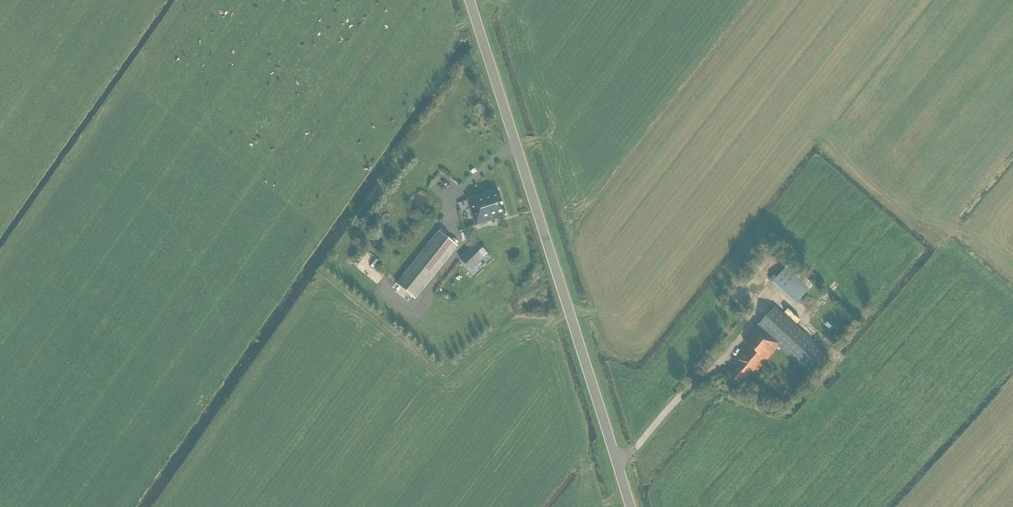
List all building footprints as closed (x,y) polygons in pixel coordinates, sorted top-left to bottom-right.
[(498,217),(497,216),(505,214),(497,190),(468,199),(473,217),(474,216),(477,224),(498,217)] [(417,213),(421,213),(425,211),(427,208),(428,204),(427,200),(425,197),(422,195),(419,195),(415,195),(412,197),(410,200),(409,203),(409,206),(411,210),(414,212),(417,213)] [(415,298),(457,246),(438,231),(396,283),(415,298)] [(470,271),(488,253),(476,242),(458,259),(470,271)] [(797,303),(807,292),(810,289),(785,267),(773,282),(797,303)] [(828,355),(775,306),(744,341),(749,346),(738,359),(743,363),(732,376),(739,383),(751,370),(755,374),(779,346),(810,375),(828,355)] [(783,385),(775,377),(771,381),(779,389),(783,385)]
